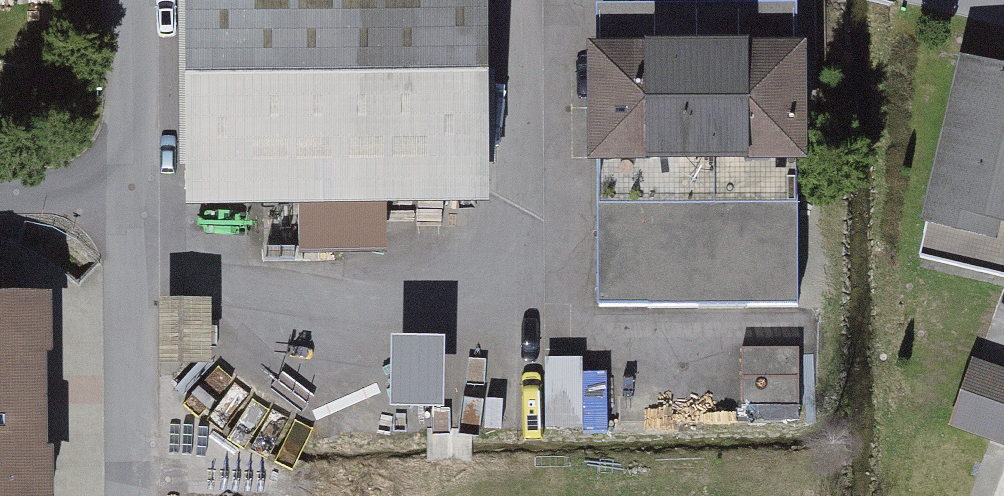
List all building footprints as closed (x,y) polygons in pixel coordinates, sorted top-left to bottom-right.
[(44,7),(44,0),(0,0),(0,9),(44,7)] [(195,222),(309,222),(309,271),(401,270),(401,251),(412,251),(412,223),(501,222),(499,0),(193,0),(195,222)] [(819,15),(604,21),(613,332),(828,325),(819,15)] [(973,70),(926,275),(1003,293),(1003,77),(973,70)] [(0,308),(0,495),(63,495),(61,308),(0,308)] [(744,345),(744,406),(806,406),(805,345),(744,345)] [(451,427),(453,350),(399,349),(397,426),(451,427)] [(970,354),(945,424),(1003,445),(1003,366),(970,354)] [(583,428),(584,358),(551,357),(549,427),(583,428)]
